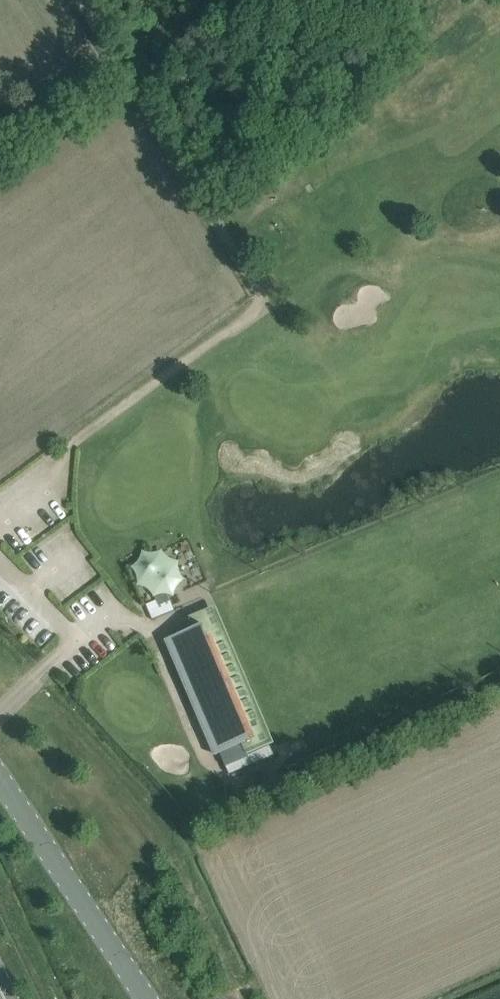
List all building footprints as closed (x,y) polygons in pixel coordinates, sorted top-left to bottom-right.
[(169,596),(147,605),(153,620),(175,611),(169,596)] [(164,640),(214,756),(251,740),(202,624),(164,640)]
